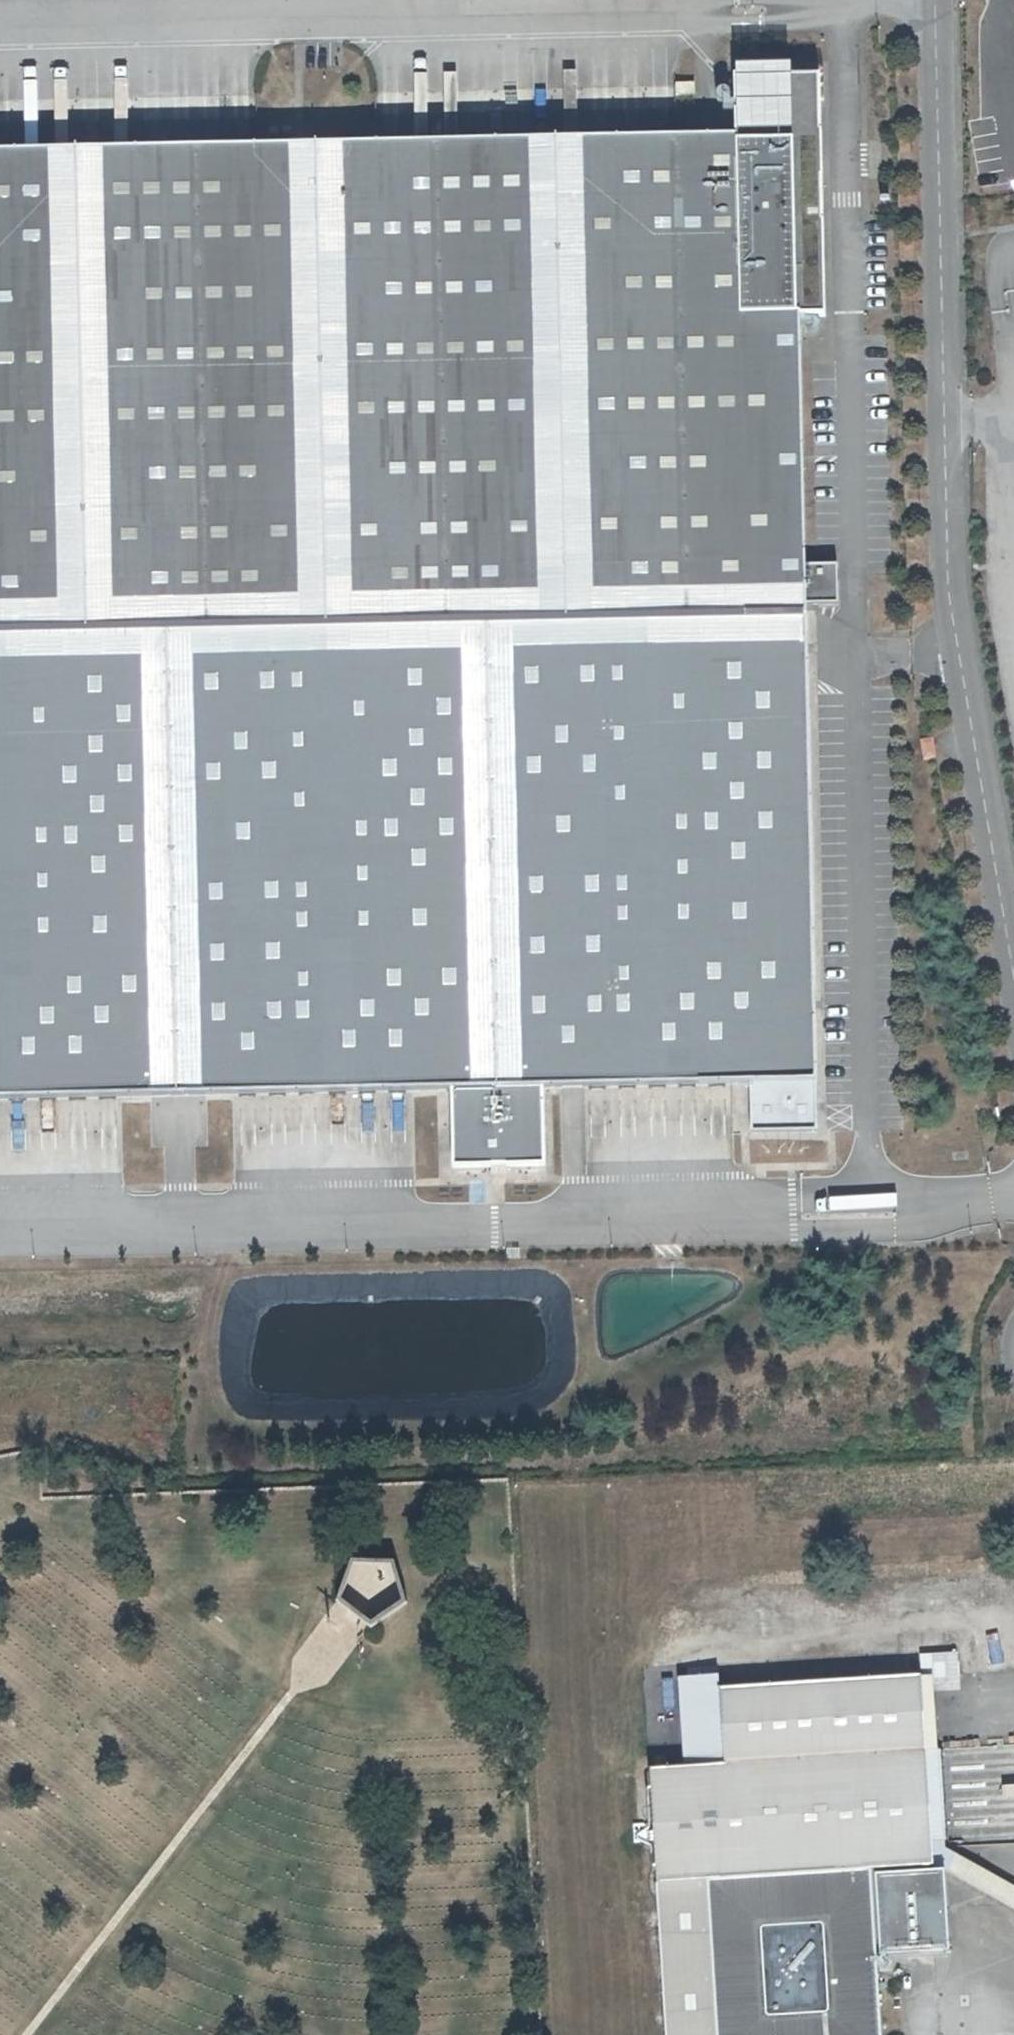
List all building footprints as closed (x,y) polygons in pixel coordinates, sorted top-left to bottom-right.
[(817,605),(842,605),(840,561),(822,562),(815,317),(839,316),(836,200),(833,74),(807,75),(807,64),(747,66),(749,133),(0,152),(0,627),(817,605)] [(0,627),(0,1103),(33,1102),(324,1095),(460,1092),(552,1091),(664,1088),(758,1087),(825,1085),(817,605),(0,627)] [(936,737),(924,740),(928,759),(940,756),(936,737)] [(825,1085),(758,1087),(759,1135),(826,1134),(825,1085)] [(552,1091),(460,1092),(461,1171),(553,1169),(552,1091)] [(357,1623),(405,1608),(389,1556),(341,1571),(357,1623)] [(717,1674),(689,1676),(679,1676),(683,1763),(645,1769),(664,2034),(880,2034),(875,1951),(871,1874),(871,1867),(932,1864),(931,1842),(922,1676),(718,1686),(717,1674)] [(937,1675),(922,1676),(931,1842),(945,1841),(937,1675)] [(1013,1912),(1013,1887),(931,1842),(932,1864),(1013,1912)] [(871,1874),(875,1951),(939,1947),(935,1871),(871,1874)] [(941,1990),(942,2033),(1013,2032),(1013,1989),(941,1990)]
